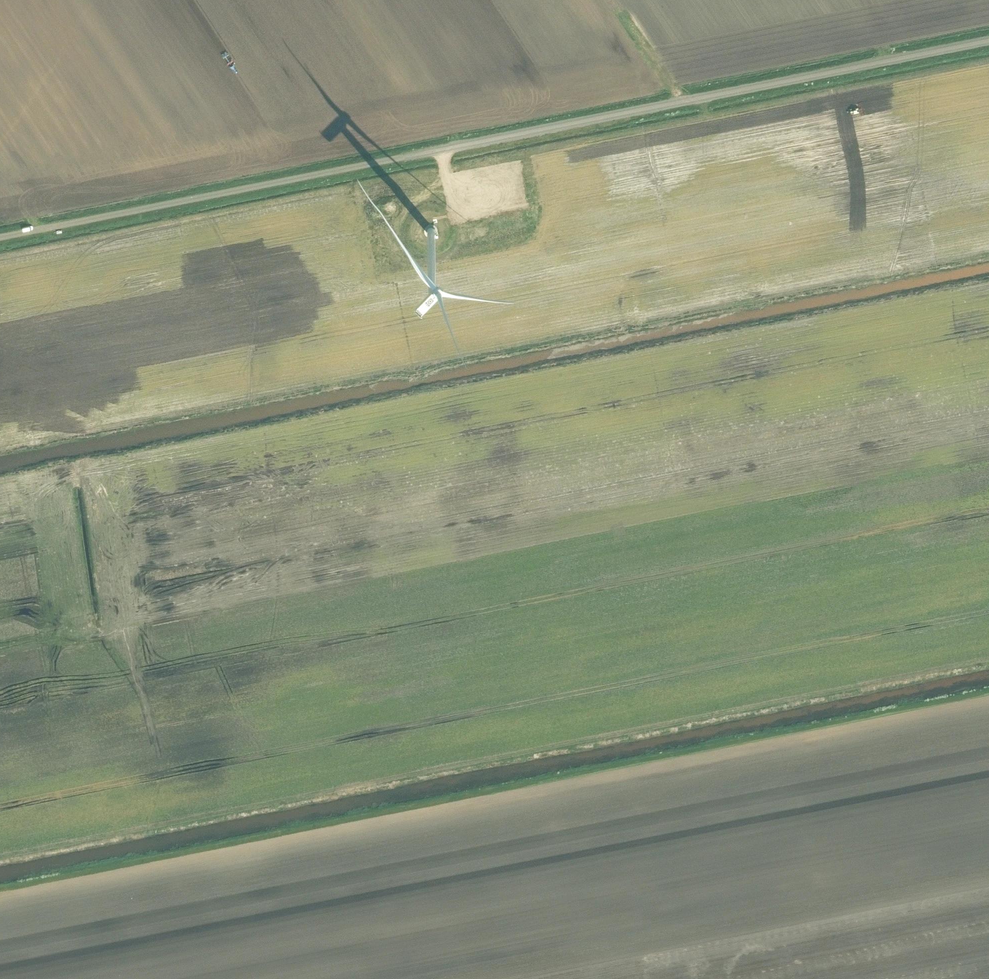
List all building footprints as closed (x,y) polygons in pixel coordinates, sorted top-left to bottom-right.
[(435,230),(435,229),(435,228),(434,228),(434,227),(433,227),(433,226),(432,226),(431,226),(430,226),(429,226),(429,227),(428,227),(428,228),(427,228),(427,229),(427,230),(427,231),(427,232),(428,232),(428,233),(429,233),(429,234),(430,234),(431,234),(432,234),(433,234),(433,233),(434,233),(434,232),(435,232),(435,231),(435,230)]
